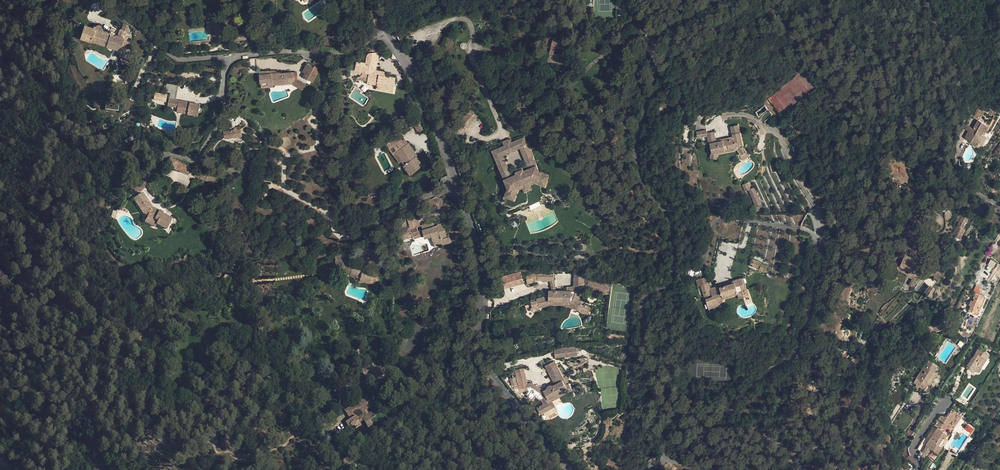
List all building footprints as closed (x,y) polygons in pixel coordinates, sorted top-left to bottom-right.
[(221,35),(220,20),(212,21),(213,28),(213,35),(221,35)] [(85,25),(80,38),(119,51),(117,53),(120,58),(120,60),(122,63),(124,64),(129,61),(129,62),(133,60),(123,44),(129,26),(123,24),(121,30),(112,27),(110,33),(102,30),(103,28),(101,28),(101,26),(100,25),(99,24),(97,24),(96,25),(95,26),(94,25),(93,28),(85,25)] [(561,49),(561,48),(567,50),(569,43),(553,39),(551,48),(555,49),(555,48),(561,49)] [(359,67),(375,70),(378,51),(367,49),(365,59),(356,58),(355,65),(359,65),(359,67)] [(549,55),(547,62),(560,64),(561,58),(553,56),(549,55)] [(259,72),(257,57),(247,58),(241,60),(242,73),(259,72)] [(314,68),(307,64),(304,70),(307,72),(305,77),(313,82),(318,71),(314,69),(314,68)] [(356,80),(367,82),(369,71),(358,70),(356,80)] [(376,89),(393,92),(396,78),(384,76),(385,72),(375,70),(375,73),(369,71),(367,82),(367,83),(377,85),(376,89)] [(274,85),(291,84),(291,81),(294,81),(294,79),(298,79),(298,72),(280,73),(280,72),(272,73),(259,74),(260,83),(261,82),(261,87),(274,87),(274,85)] [(291,84),(302,90),(306,83),(298,79),(294,79),(294,81),(291,81),(291,84)] [(178,86),(172,85),(172,87),(167,86),(166,91),(170,92),(168,105),(178,107),(177,112),(198,116),(199,112),(200,112),(201,112),(202,111),(202,109),(201,108),(200,107),(200,104),(176,100),(178,86)] [(471,110),(454,127),(459,132),(464,127),(465,129),(477,116),(471,110)] [(421,119),(413,125),(419,133),(426,127),(421,119)] [(989,126),(977,119),(972,128),(971,127),(965,137),(971,141),(972,140),(979,144),(989,126)] [(706,130),(696,132),(697,138),(707,136),(709,144),(710,143),(711,150),(711,153),(710,156),(715,157),(716,157),(717,156),(717,155),(718,154),(718,152),(736,148),(740,147),(743,145),(738,124),(730,126),(733,138),(716,142),(714,131),(707,133),(706,130)] [(242,136),(241,129),(223,131),(225,139),(242,136)] [(527,144),(524,137),(511,142),(511,143),(514,150),(520,147),(529,168),(524,170),(523,169),(516,172),(516,174),(511,176),(502,155),(509,152),(506,145),(504,145),(491,151),(507,188),(508,190),(517,187),(530,181),(534,182),(545,187),(546,183),(547,183),(547,182),(547,180),(549,176),(539,172),(532,156),(533,156),(528,144),(527,144)] [(398,138),(392,142),(398,150),(395,153),(405,165),(404,166),(410,174),(423,165),(416,156),(417,155),(408,143),(405,146),(398,138)] [(511,143),(506,145),(509,152),(514,150),(511,143)] [(740,147),(736,148),(737,149),(741,155),(746,151),(743,145),(740,147)] [(749,155),(746,151),(741,155),(740,155),(740,157),(742,160),(749,155)] [(177,161),(170,158),(166,166),(174,169),(177,161)] [(189,166),(182,164),(179,172),(187,174),(189,166)] [(216,177),(197,170),(195,175),(210,182),(210,183),(214,184),(216,177)] [(517,187),(518,190),(522,188),(524,192),(532,189),(530,185),(534,182),(530,181),(517,187)] [(748,182),(742,184),(745,191),(748,189),(751,195),(751,196),(754,202),(756,206),(761,204),(758,198),(758,197),(757,194),(756,193),(754,187),(751,189),(748,182)] [(514,200),(518,190),(517,187),(508,190),(507,188),(504,196),(514,200)] [(152,207),(143,193),(133,199),(143,213),(148,216),(146,219),(166,229),(167,226),(169,226),(170,225),(171,224),(170,223),(170,222),(171,218),(162,214),(162,212),(152,207)] [(421,225),(418,214),(410,216),(414,227),(421,225)] [(962,215),(960,214),(957,221),(959,222),(955,231),(957,232),(956,234),(962,237),(965,229),(963,229),(965,225),(963,224),(965,221),(967,222),(968,218),(962,215)] [(839,219),(839,218),(838,217),(838,216),(837,216),(836,215),(835,215),(834,216),(833,216),(832,217),(831,218),(831,219),(831,220),(831,221),(832,222),(832,223),(833,223),(834,224),(835,224),(836,224),(837,223),(838,223),(839,222),(839,221),(839,220),(839,219)] [(434,226),(433,223),(432,222),(421,225),(423,229),(425,235),(425,238),(432,236),(435,247),(451,242),(449,235),(447,236),(443,222),(438,224),(437,225),(434,226)] [(905,224),(901,223),(899,229),(902,230),(901,234),(910,237),(912,238),(914,239),(916,235),(914,234),(915,232),(910,230),(908,230),(909,228),(904,226),(905,224)] [(425,235),(423,229),(411,232),(413,239),(425,235)] [(369,238),(376,250),(382,247),(375,235),(369,238)] [(911,239),(912,238),(910,237),(903,254),(905,255),(911,239)] [(919,242),(911,239),(905,255),(901,263),(899,262),(896,270),(899,272),(900,271),(902,267),(909,270),(909,271),(909,272),(909,273),(910,273),(911,273),(912,273),(913,273),(914,272),(914,271),(913,270),(913,269),(911,269),(915,261),(913,260),(913,259),(912,258),(919,242)] [(339,267),(341,268),(342,263),(353,266),(351,274),(350,275),(361,278),(360,280),(375,284),(375,282),(377,282),(378,281),(379,280),(380,279),(380,278),(379,276),(377,275),(378,272),(363,268),(364,265),(354,262),(354,263),(345,261),(346,255),(337,253),(335,258),(335,260),(335,262),(335,263),(336,264),(337,266),(339,267)] [(751,259),(749,265),(760,268),(760,269),(766,271),(767,265),(762,263),(762,262),(753,260),(755,255),(751,254),(750,259),(751,259)] [(340,271),(351,274),(353,266),(342,263),(341,268),(340,271)] [(914,274),(913,273),(912,273),(911,273),(910,273),(909,273),(909,272),(909,271),(909,270),(902,267),(900,271),(906,273),(908,275),(913,277),(913,276),(914,274)] [(501,277),(504,288),(523,283),(520,272),(501,277)] [(583,275),(574,273),(573,286),(582,286),(583,277),(583,275)] [(706,276),(696,280),(698,286),(701,285),(704,297),(712,294),(712,297),(706,299),(709,309),(718,306),(719,305),(720,304),(720,303),(721,302),(720,301),(723,300),(724,299),(723,297),(737,292),(745,290),(742,278),(734,280),(733,280),(732,281),(732,282),(732,283),(719,287),(719,285),(710,288),(706,276)] [(588,284),(587,286),(601,290),(603,282),(603,280),(600,279),(599,281),(598,281),(589,279),(588,284)] [(932,287),(926,295),(929,297),(930,297),(931,297),(932,297),(932,296),(932,295),(932,294),(932,293),(935,289),(932,287)] [(581,288),(571,291),(567,290),(555,290),(551,290),(546,290),(546,296),(536,299),(538,306),(552,303),(553,301),(563,301),(563,303),(571,306),(573,300),(581,303),(582,301),(578,299),(581,288)] [(745,290),(737,292),(739,298),(747,296),(745,290)] [(969,305),(971,306),(969,310),(978,315),(986,297),(976,293),(973,298),(974,299),(973,301),(971,300),(969,305)] [(571,307),(579,310),(581,303),(573,300),(571,306),(571,307)] [(576,346),(564,348),(566,356),(566,357),(578,355),(576,346)] [(990,354),(979,347),(976,352),(974,356),(973,358),(972,357),(967,365),(968,366),(966,368),(971,371),(972,369),(975,371),(978,366),(981,368),(987,359),(986,358),(990,354)] [(564,348),(554,350),(555,357),(566,356),(564,348)] [(939,366),(928,360),(914,382),(917,384),(916,386),(916,387),(917,388),(918,388),(919,386),(922,387),(925,389),(926,391),(927,390),(928,390),(928,389),(929,388),(930,387),(930,386),(926,383),(934,370),(936,371),(937,371),(937,370),(938,369),(939,368),(939,367),(939,366)] [(523,368),(514,370),(518,386),(513,387),(515,391),(517,394),(520,392),(528,390),(529,390),(526,394),(528,396),(527,397),(533,400),(535,396),(540,400),(541,399),(543,404),(537,408),(537,409),(552,401),(550,398),(571,386),(569,383),(567,384),(563,377),(565,376),(564,373),(562,375),(554,361),(545,365),(554,382),(551,385),(550,385),(549,385),(548,386),(547,387),(547,388),(544,390),(541,389),(535,385),(534,387),(531,385),(532,383),(531,383),(527,384),(523,368)] [(375,369),(372,364),(367,367),(371,374),(375,380),(384,374),(383,372),(384,371),(385,370),(384,369),(384,368),(383,368),(379,370),(378,367),(375,369)] [(365,377),(369,375),(371,374),(367,367),(361,371),(365,377)] [(936,371),(934,370),(926,383),(930,386),(938,372),(936,371)] [(572,389),(571,386),(550,398),(552,401),(572,389)] [(597,393),(595,389),(578,396),(583,409),(591,407),(594,405),(597,403),(598,401),(598,400),(598,396),(597,393)] [(914,390),(902,408),(911,413),(923,395),(914,390)] [(366,409),(373,405),(371,400),(366,403),(363,399),(356,403),(359,407),(360,410),(362,412),(366,409)] [(552,401),(537,409),(540,414),(555,406),(552,401)] [(356,412),(355,410),(354,408),(351,410),(347,412),(350,416),(353,414),(356,412)] [(366,409),(362,412),(359,413),(362,417),(368,414),(366,409)] [(362,417),(363,420),(368,427),(372,425),(369,420),(374,417),(371,412),(368,414),(362,417)] [(945,416),(942,415),(939,419),(947,425),(954,414),(949,412),(946,416),(945,416)] [(350,419),(346,422),(348,427),(353,424),(356,428),(360,425),(359,423),(357,420),(355,417),(350,419)] [(943,431),(938,427),(926,445),(927,446),(930,448),(937,453),(941,446),(942,447),(951,435),(957,426),(952,423),(946,427),(943,431)] [(965,429),(971,432),(974,428),(968,424),(965,429)] [(927,446),(922,452),(922,453),(921,454),(924,456),(930,448),(927,446)]
